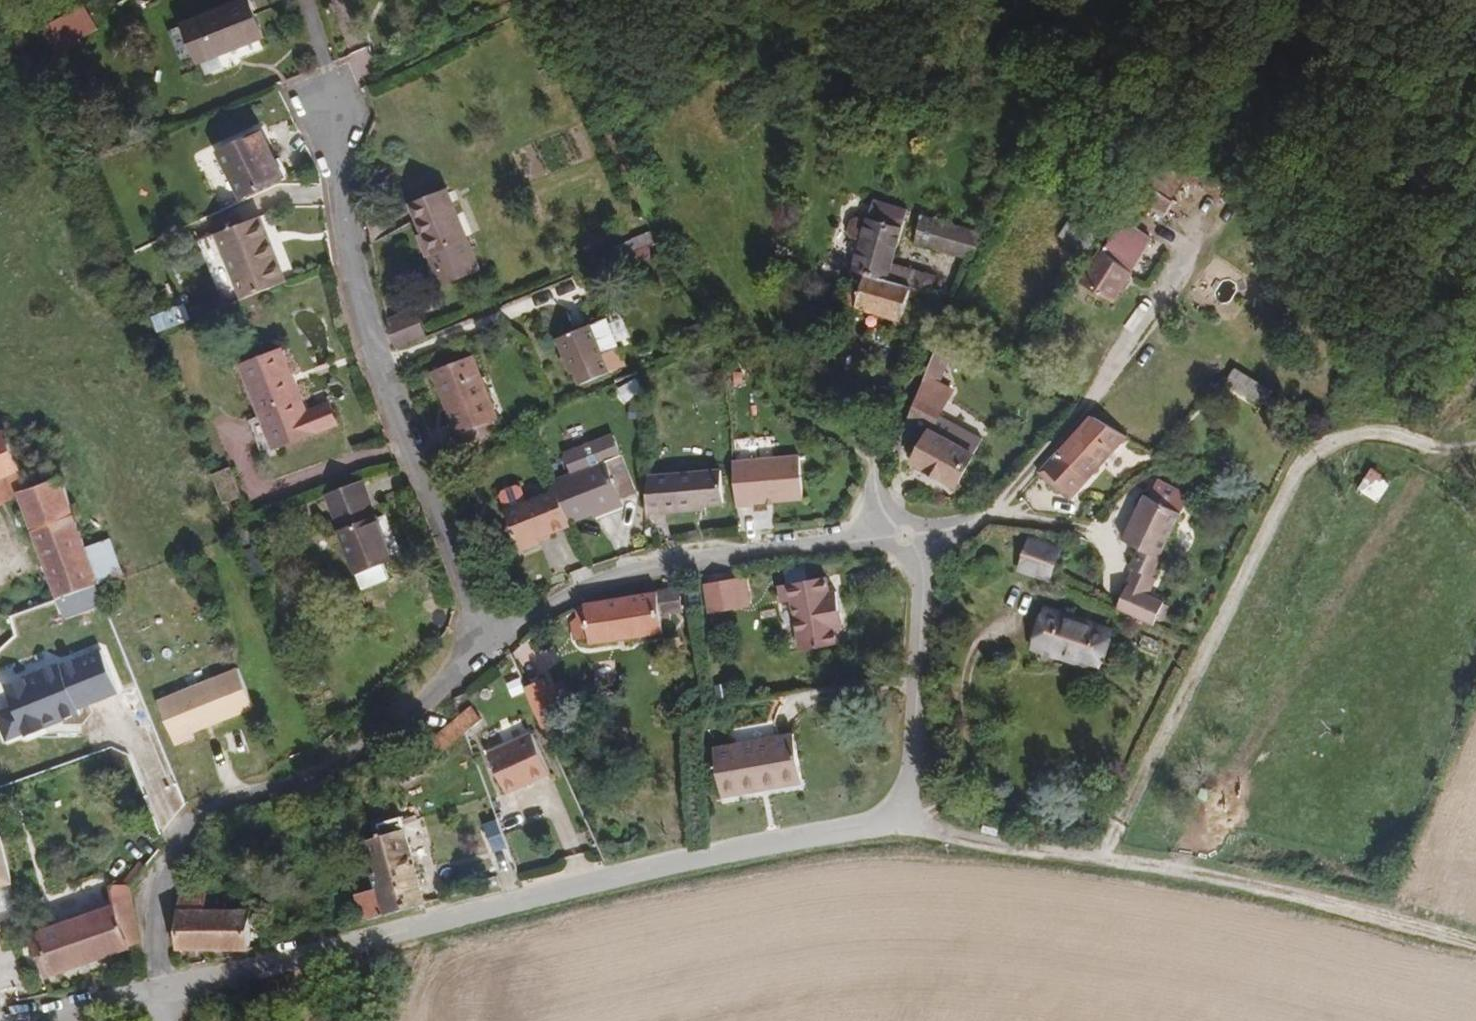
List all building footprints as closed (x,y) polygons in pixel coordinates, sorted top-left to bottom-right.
[(43,26),(59,54),(102,30),(86,2),(43,26)] [(251,61),(239,23),(175,45),(187,83),(251,61)] [(273,202),(256,153),(212,168),(229,217),(273,202)] [(478,258),(447,183),(413,199),(426,227),(421,231),(440,274),(478,258)] [(1152,201),(1131,187),(1120,203),(1126,207),(1142,215),(1152,201)] [(1120,203),(1106,224),(1113,228),(1126,207),(1120,203)] [(843,279),(927,298),(931,281),(885,269),(899,217),(862,208),(857,227),(845,225),(840,228),(835,241),(840,247),(850,250),(843,279)] [(1067,220),(1054,241),(1076,254),(1089,234),(1067,220)] [(905,248),(963,262),(976,236),(912,221),(905,248)] [(1127,237),(1113,228),(1075,286),(1105,304),(1123,275),(1109,267),(1127,237)] [(642,234),(617,246),(626,264),(650,252),(642,234)] [(266,271),(272,274),(260,237),(255,239),(266,271)] [(1109,267),(1123,275),(1140,246),(1127,237),(1109,267)] [(196,261),(219,326),(279,305),(273,290),(276,286),(272,274),(266,271),(255,239),(238,245),(236,250),(216,258),(211,255),(196,261)] [(238,245),(211,255),(216,258),(236,250),(238,245)] [(901,301),(927,307),(930,299),(927,298),(843,279),(831,308),(895,324),(901,301)] [(279,305),(283,304),(276,286),(273,290),(279,305)] [(413,315),(387,325),(397,351),(423,341),(413,315)] [(608,353),(595,316),(556,332),(570,369),(574,368),(580,383),(626,364),(621,349),(608,353)] [(179,324),(170,328),(176,342),(185,339),(179,324)] [(170,328),(147,336),(152,351),(176,342),(170,328)] [(945,353),(930,346),(923,364),(938,369),(945,353)] [(938,369),(923,364),(911,393),(926,400),(938,369)] [(1235,367),(1226,388),(1264,404),(1273,384),(1235,367)] [(296,446),(309,441),(286,373),(249,386),(278,471),(302,463),(296,446)] [(495,449),(471,385),(431,399),(453,461),(495,449)] [(911,393),(899,425),(922,436),(908,468),(951,488),(974,438),(930,417),(935,404),(926,400),(911,393)] [(1083,416),(1032,473),(1050,490),(1057,488),(1068,499),(1086,479),(1121,440),(1083,416)] [(0,443),(0,488),(6,506),(17,504),(54,605),(102,589),(121,584),(107,547),(81,555),(57,488),(23,500),(1,443),(0,443)] [(800,457),(732,463),(736,508),(753,507),(753,502),(804,500),(800,457)] [(232,466),(214,472),(225,502),(243,495),(232,466)] [(1370,468),(1361,489),(1382,499),(1392,478),(1370,468)] [(721,472),(677,474),(677,513),(706,512),(706,507),(723,507),(721,472)] [(615,487),(545,511),(548,520),(560,553),(586,547),(585,542),(612,533),(611,529),(628,523),(615,487)] [(1050,490),(1065,503),(1068,499),(1057,488),(1050,490)] [(1146,581),(1185,497),(1166,488),(1158,506),(1138,498),(1133,508),(1116,546),(1131,552),(1122,570),(1125,571),(1146,581)] [(359,500),(322,514),(334,551),(372,539),(359,500)] [(560,553),(548,520),(495,537),(511,583),(530,577),(528,568),(561,557),(560,553)] [(387,582),(372,539),(334,551),(349,594),(387,582)] [(1045,587),(1054,559),(1023,552),(1016,580),(1045,587)] [(1118,589),(1139,598),(1146,581),(1125,571),(1118,589)] [(743,581),(708,585),(711,613),(746,611),(743,581)] [(752,610),(748,581),(743,581),(746,611),(752,610)] [(1146,581),(1139,598),(1142,599),(1149,584),(1146,581)] [(835,627),(842,625),(838,600),(831,600),(828,587),(780,594),(783,614),(795,613),(803,661),(839,656),(837,641),(835,627)] [(1107,611),(1129,620),(1139,598),(1118,589),(1107,611)] [(1139,598),(1129,620),(1149,627),(1158,606),(1142,599),(1139,598)] [(679,599),(593,612),(585,618),(587,628),(580,630),(577,635),(579,644),(583,646),(589,645),(592,656),(663,644),(661,632),(669,631),(668,625),(683,622),(679,599)] [(1100,634),(1036,617),(1027,653),(1091,669),(1100,634)] [(844,639),(842,625),(835,627),(837,641),(844,639)] [(100,645),(0,683),(0,684),(18,732),(119,693),(100,645)] [(679,663),(677,649),(664,652),(666,665),(679,663)] [(237,660),(158,702),(180,743),(259,701),(237,660)] [(479,716),(467,726),(472,742),(489,726),(479,716)] [(472,742),(467,726),(420,767),(432,778),(472,742)] [(794,728),(714,747),(725,794),(764,784),(762,776),(772,775),(773,780),(804,772),(794,728)] [(554,787),(539,748),(494,763),(508,802),(554,787)] [(15,883),(1,832),(0,832),(0,887),(15,883)] [(374,853),(363,856),(375,903),(383,926),(426,915),(405,835),(372,844),(374,853)] [(178,960),(249,959),(247,920),(199,918),(199,901),(178,901),(178,960)] [(357,908),(363,931),(383,926),(375,903),(357,908)] [(137,954),(125,913),(28,941),(40,982),(137,954)]
